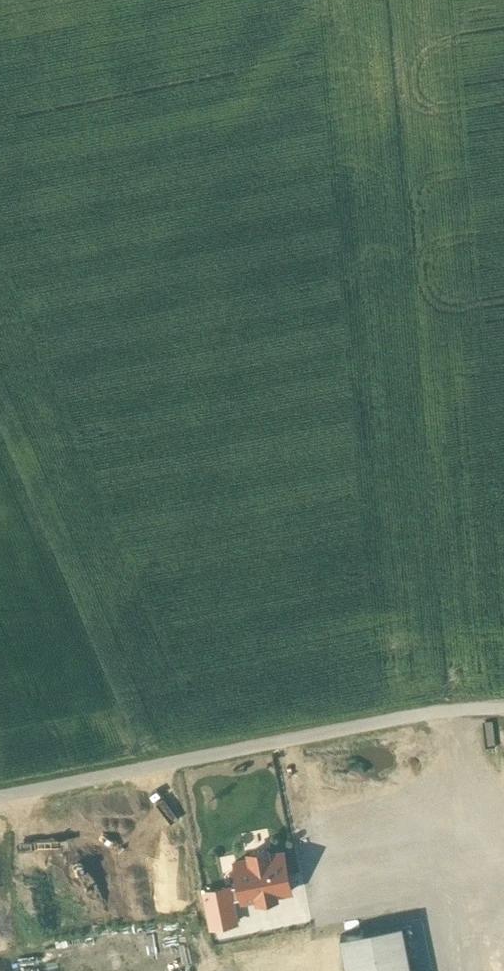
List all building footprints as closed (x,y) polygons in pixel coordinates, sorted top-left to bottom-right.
[(294,891),(286,849),(271,852),(270,846),(249,851),(250,857),(235,860),(243,901),(257,898),(258,901),(281,897),(280,894),(294,891)] [(211,927),(238,922),(231,885),(205,890),(211,927)] [(340,934),(348,970),(412,970),(402,922),(340,934)]
